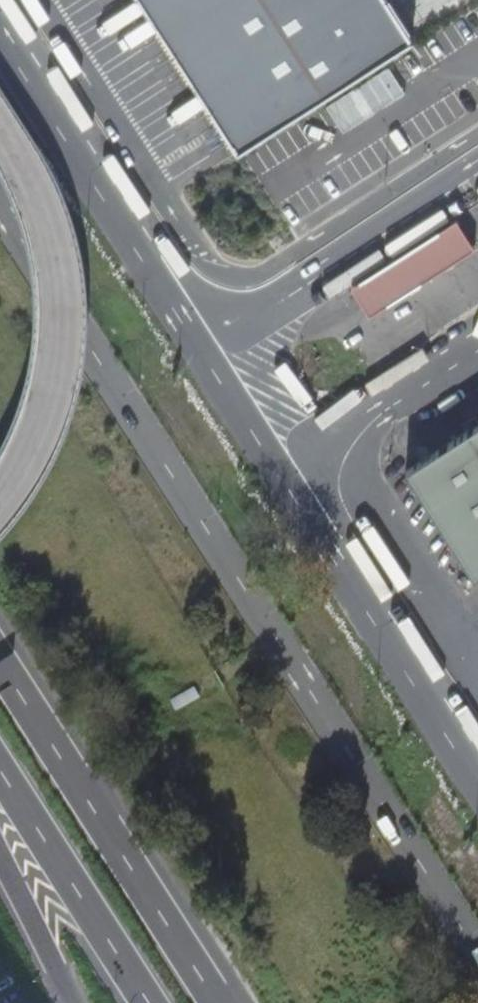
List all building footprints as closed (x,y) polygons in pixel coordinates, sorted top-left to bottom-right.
[(380,0),(134,0),(230,152),(406,41),(380,0)] [(267,176),(305,157),(293,132),(255,150),(267,176)] [(451,221),(345,288),(364,318),(470,250),(451,221)] [(406,470),(475,577),(477,575),(477,424),(406,470)]
